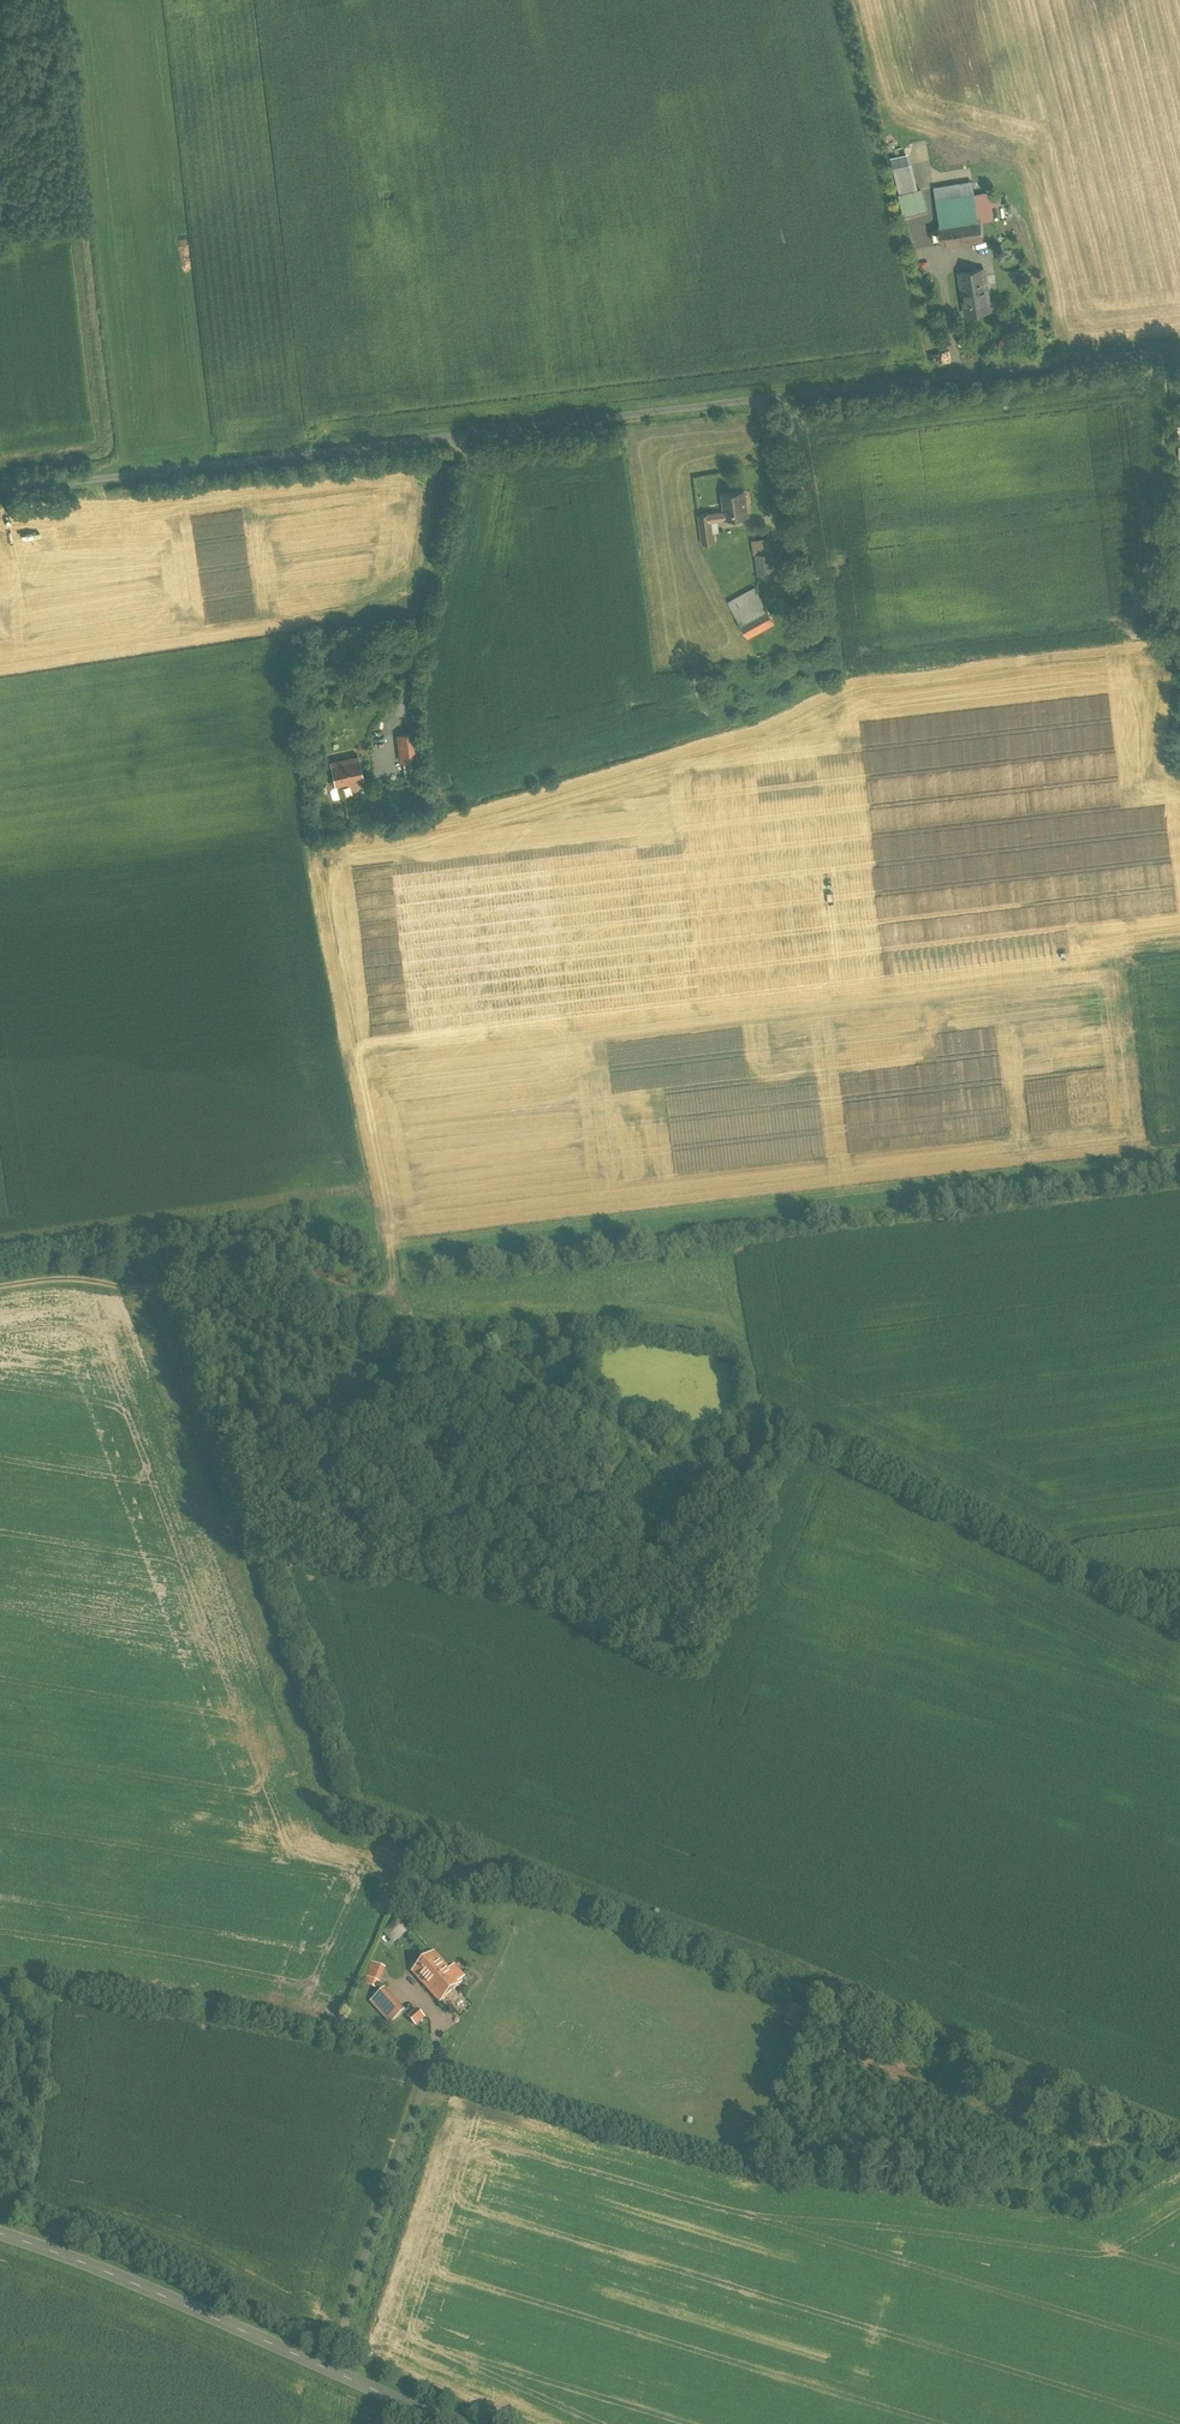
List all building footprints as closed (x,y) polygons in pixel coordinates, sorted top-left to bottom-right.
[(927,210),(922,191),(901,196),(906,215),(927,210)] [(977,210),(939,216),(942,229),(934,231),(937,246),(982,238),(977,210)] [(985,268),(960,272),(966,314),(991,310),(985,268)] [(725,511),(711,513),(712,520),(748,516),(747,506),(745,505),(743,490),(722,493),(725,511)] [(715,542),(712,520),(711,513),(710,506),(702,507),(703,513),(699,514),(703,544),(715,542)] [(770,539),(753,541),(758,578),(775,576),(770,539)] [(775,622),(756,589),(751,591),(755,599),(733,611),(747,637),(775,622)] [(417,733),(397,735),(400,764),(420,761),(417,733)] [(364,780),(359,757),(328,764),(333,787),(364,780)] [(503,1905),(495,1922),(504,1926),(512,1909),(503,1905)] [(450,1970),(434,1952),(414,1971),(441,2002),(462,1983),(460,1981),(465,1977),(455,1966),(450,1970)] [(382,1967),(374,1963),(368,1976),(369,1977),(366,1983),(374,1987),(382,1967)] [(401,2014),(382,1992),(373,2000),(393,2022),(401,2014)] [(418,2009),(409,2017),(416,2025),(425,2017),(418,2009)]
